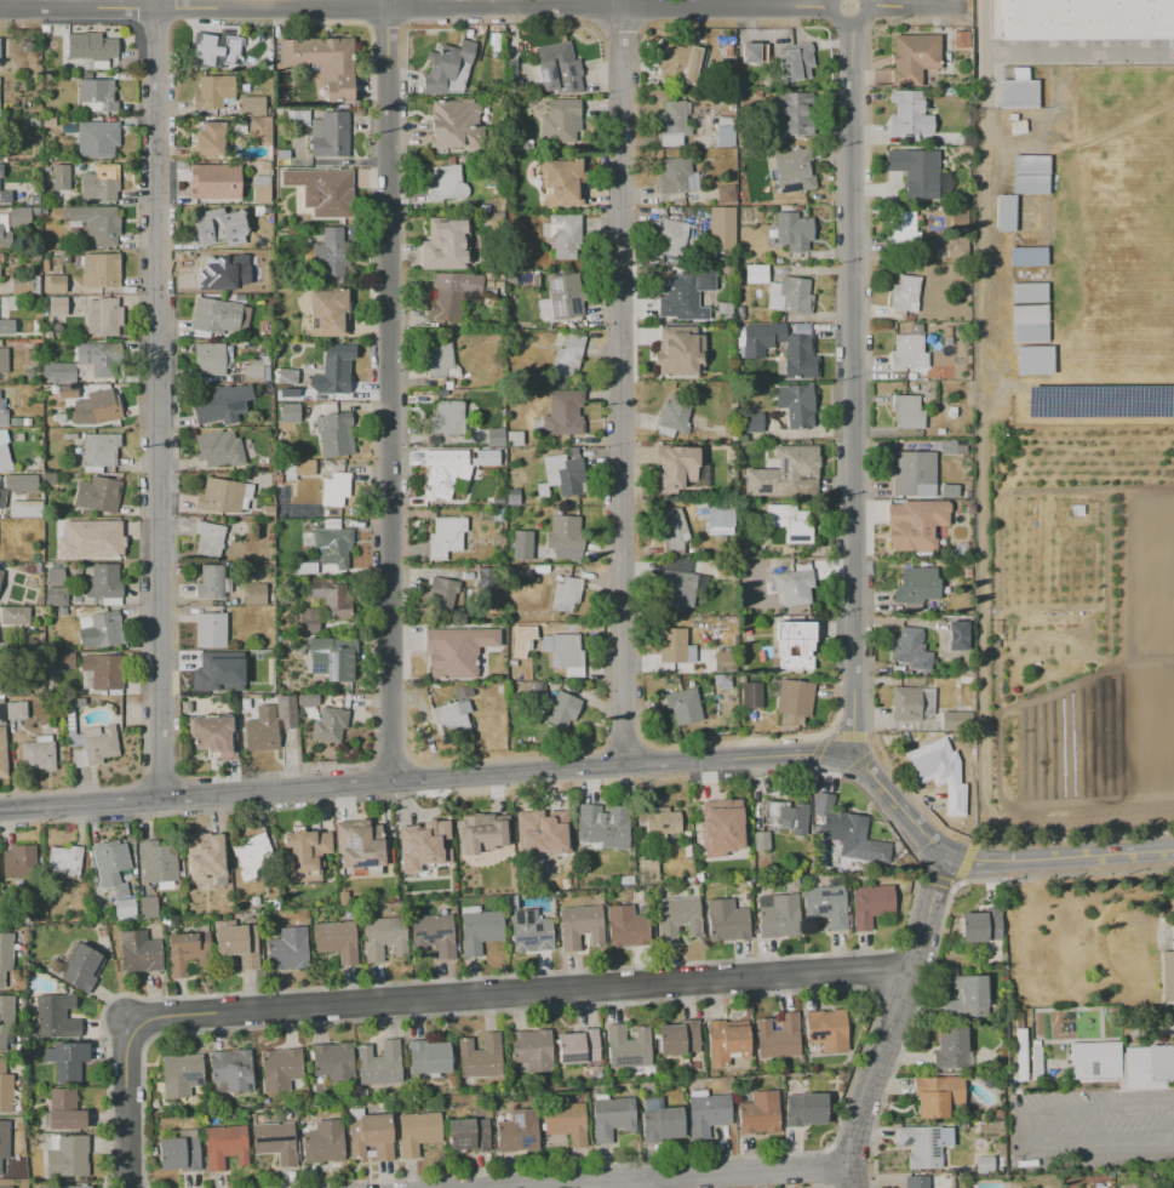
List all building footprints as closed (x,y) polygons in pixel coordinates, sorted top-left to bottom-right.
[(1001,41),(1001,0),(1173,0),(1173,40),(1001,41)] [(970,28),(990,29),(989,62),(970,62),(970,28)] [(548,32),(556,30),(559,41),(550,42),(548,32)] [(67,33),(101,33),(101,39),(118,39),(118,58),(68,58),(67,33)] [(200,34),(216,36),(212,67),(197,64),(200,34)] [(890,35),(939,35),(939,69),(921,69),(921,86),(892,86),(890,35)] [(240,40),(237,56),(234,55),(234,62),(223,61),(225,38),(240,40)] [(462,93),(445,92),(445,88),(441,87),(439,95),(422,95),(423,73),(428,74),(434,53),(439,55),(442,44),(458,47),(460,39),(475,42),(462,93)] [(277,40),(354,40),(354,102),(326,102),(326,85),(316,85),(316,67),(277,67),(277,40)] [(663,41),(700,48),(694,85),(659,79),(660,69),(657,69),(663,41)] [(740,63),(741,42),(758,44),(758,63),(740,63)] [(781,82),(775,48),(809,42),(814,65),(808,67),(809,78),(781,82)] [(543,92),(537,62),(548,61),(545,50),(569,45),(573,61),(578,59),(582,78),(579,78),(583,92),(557,98),(555,90),(543,92)] [(504,59),(515,59),(516,79),(520,79),(520,91),(505,92),(504,59)] [(1035,108),(1036,80),(1026,79),(1027,67),(1011,67),(1011,80),(997,80),(997,107),(1035,108)] [(199,78),(234,76),(234,98),(222,98),(222,109),(194,109),(194,95),(199,95),(199,78)] [(79,80),(111,80),(113,102),(116,101),(116,112),(79,113),(79,80)] [(893,91),(922,91),(922,115),(932,115),(932,132),(889,133),(889,124),(893,124),(893,91)] [(777,135),(777,92),(813,92),(813,135),(777,135)] [(240,97),(264,97),(264,115),(241,115),(240,97)] [(430,102),(473,99),(473,103),(477,103),(477,105),(480,105),(480,113),(477,113),(480,145),(433,148),(430,102)] [(542,142),(542,114),(546,114),(546,99),(580,99),(580,142),(542,142)] [(658,133),(657,102),(685,102),(685,125),(689,125),(689,135),(682,136),(682,133),(658,133)] [(309,110),(309,126),(286,126),(286,110),(309,110)] [(1004,112),(1032,112),(1033,150),(1006,152),(1004,112)] [(348,113),(348,156),(311,156),(311,119),(322,119),(322,113),(348,113)] [(29,118),(38,118),(39,125),(30,126),(29,118)] [(42,118),(55,118),(55,126),(42,127),(42,118)] [(248,118),(270,118),(271,144),(248,144),(248,118)] [(12,158),(0,158),(0,122),(12,121),(12,158)] [(78,122),(119,122),(119,145),(114,145),(114,158),(78,159),(78,122)] [(224,122),(224,137),(223,137),(223,158),(195,158),(195,132),(202,131),(202,124),(224,122)] [(716,145),(715,126),(733,126),(733,145),(716,145)] [(778,194),(771,154),(808,148),(815,187),(778,194)] [(276,159),(276,150),(290,150),(290,159),(276,159)] [(886,150),(937,150),(938,199),(904,200),(904,171),(887,171),(886,150)] [(654,160),(689,158),(692,190),(657,193),(654,160)] [(540,161),(580,160),(580,206),(542,206),(542,195),(550,195),(549,187),(542,187),(540,161)] [(116,201),(81,202),(81,173),(93,172),(93,164),(118,162),(119,192),(116,192),(116,201)] [(260,171),(260,162),(269,162),(269,171),(260,171)] [(240,199),(190,200),(190,194),(195,194),(195,185),(190,185),(190,165),(240,164),(240,199)] [(69,189),(53,189),(52,165),(68,165),(69,189)] [(459,165),(460,183),(465,184),(468,188),(468,193),(465,196),(463,199),(430,201),(430,183),(433,183),(431,166),(459,165)] [(760,166),(767,165),(768,176),(762,177),(760,166)] [(281,171),(353,171),(353,217),(313,217),(313,207),(302,207),(302,185),(281,185),(281,171)] [(253,204),(252,176),(269,176),(270,202),(253,204)] [(716,187),(733,185),(734,202),(718,204),(716,187)] [(10,202),(0,203),(0,190),(10,190),(10,202)] [(1015,232),(1033,231),(1033,195),(1014,195),(1015,232)] [(29,196),(39,196),(39,205),(30,205),(29,196)] [(32,225),(7,227),(7,207),(30,207),(32,225)] [(63,207),(116,207),(116,216),(120,216),(120,236),(118,236),(118,246),(93,246),(93,236),(63,238),(63,207)] [(197,245),(193,221),(197,219),(196,213),(223,207),(224,213),(240,210),(248,242),(227,247),(224,239),(197,245)] [(710,207),(733,207),(734,249),(711,250),(710,207)] [(913,210),(890,210),(890,222),(886,222),(886,245),(914,245),(913,210)] [(952,210),(967,210),(967,228),(953,228),(952,210)] [(807,251),(788,251),(788,242),(773,242),(772,213),(796,212),(796,218),(812,217),(813,240),(806,241),(807,251)] [(549,215),(580,215),(580,250),(577,250),(577,258),(554,259),(554,236),(542,238),(542,223),(549,223),(549,215)] [(465,270),(422,270),(420,242),(429,242),(428,219),(437,218),(437,221),(465,221),(465,270)] [(688,224),(682,258),(655,252),(663,219),(688,224)] [(319,276),(319,244),(323,244),(323,228),(343,228),(343,242),(344,242),(344,276),(319,276)] [(947,238),(968,238),(968,259),(947,259),(947,238)] [(1008,247),(1009,266),(1045,265),(1044,247),(1008,247)] [(40,261),(27,261),(27,251),(40,251),(40,261)] [(81,287),(81,274),(84,274),(84,253),(119,253),(120,286),(81,287)] [(197,273),(197,287),(231,287),(231,281),(245,281),(245,256),(206,257),(206,265),(202,265),(204,273),(197,273)] [(745,265),(767,264),(768,281),(746,282),(745,265)] [(713,269),(678,270),(678,276),(662,276),(662,283),(653,283),(653,295),(656,295),(657,319),(707,318),(707,306),(697,306),(697,290),(713,290),(713,269)] [(459,324),(426,313),(430,301),(433,301),(436,289),(431,287),(436,273),(475,274),(459,324)] [(551,319),(546,278),(577,274),(579,291),(583,290),(584,301),(580,301),(583,315),(551,319)] [(889,308),(893,284),(897,285),(899,274),(920,278),(916,312),(889,308)] [(532,275),(539,275),(540,286),(532,286),(532,275)] [(11,276),(33,276),(33,296),(11,296),(11,276)] [(44,276),(65,276),(65,292),(44,292),(44,276)] [(783,276),(813,280),(808,314),(781,310),(783,296),(779,295),(783,276)] [(309,337),(310,292),(340,292),(340,290),(348,290),(347,337),(309,337)] [(191,330),(197,297),(241,307),(236,333),(223,330),(222,336),(191,330)] [(48,298),(67,298),(67,315),(48,315),(48,298)] [(87,333),(86,301),(98,301),(97,298),(118,298),(118,307),(122,307),(122,325),(118,325),(118,332),(87,333)] [(258,318),(271,318),(271,336),(258,336),(258,318)] [(13,333),(0,333),(0,320),(13,320),(13,333)] [(794,324),(808,324),(808,333),(794,333),(794,324)] [(743,326),(784,325),(784,341),(773,341),(773,349),(760,349),(760,356),(743,356),(743,326)] [(660,327),(700,326),(701,364),(698,364),(698,375),(658,375),(658,365),(654,365),(653,353),(660,353),(660,327)] [(577,370),(552,364),(557,348),(562,349),(566,333),(585,337),(577,370)] [(786,336),(809,335),(809,358),(815,358),(815,377),(788,377),(786,336)] [(894,335),(922,335),(922,354),(927,354),(927,367),(892,369),(890,352),(894,352),(894,335)] [(454,376),(426,379),(423,345),(449,342),(454,376)] [(76,344),(119,343),(120,377),(92,378),(92,362),(76,364),(76,344)] [(191,345),(194,345),(194,344),(224,343),(224,375),(199,375),(199,369),(194,369),(194,353),(191,354),(191,345)] [(354,347),(354,360),(349,360),(348,394),(309,392),(310,376),(323,376),(325,344),(354,347)] [(263,382),(241,382),(242,365),(248,365),(248,359),(263,360),(263,382)] [(48,366),(75,366),(75,382),(50,382),(48,366)] [(275,383),(275,370),(297,371),(297,384),(275,383)] [(773,388),(811,384),(813,412),(812,412),(814,427),(788,429),(785,407),(775,409),(773,388)] [(59,385),(78,385),(78,398),(59,399),(59,385)] [(196,425),(193,410),(199,409),(195,392),(217,387),(224,419),(196,425)] [(279,398),(279,388),(298,390),(297,399),(279,398)] [(87,394),(111,389),(113,394),(116,394),(121,418),(93,423),(87,394)] [(542,435),(543,416),(549,416),(549,393),(578,393),(578,417),(583,417),(583,435),(542,435)] [(658,425),(665,402),(668,402),(671,393),(692,399),(682,433),(658,425)] [(892,395),(918,394),(918,410),(923,410),(924,428),(895,429),(895,411),(892,411),(892,395)] [(8,427),(0,427),(0,399),(4,399),(4,411),(8,411),(8,427)] [(436,401),(462,401),(462,418),(464,418),(463,434),(436,434),(436,401)] [(299,422),(282,422),(282,404),(299,404),(299,422)] [(947,406),(955,406),(956,417),(947,417),(947,406)] [(322,458),(314,418),(350,411),(353,427),(351,427),(356,451),(322,458)] [(762,432),(741,434),(740,415),(760,412),(762,432)] [(487,429),(503,428),(503,446),(487,446),(487,429)] [(202,468),(196,436),(221,432),(223,442),(237,439),(241,461),(202,468)] [(506,432),(521,432),(522,445),(508,446),(506,432)] [(84,466),(82,434),(120,433),(120,447),(115,447),(115,466),(84,466)] [(940,441),(957,441),(957,445),(966,445),(966,452),(940,452),(940,441)] [(12,469),(0,472),(0,444),(6,442),(12,469)] [(710,462),(710,444),(733,444),(733,461),(710,462)] [(745,496),(745,469),(777,468),(775,459),(773,459),(773,447),(818,446),(818,476),(815,476),(815,495),(745,496)] [(431,461),(445,464),(448,449),(464,450),(462,463),(471,466),(465,493),(451,490),(448,501),(428,496),(430,485),(426,484),(431,461)] [(471,465),(497,466),(497,450),(472,450),(471,465)] [(893,452),(934,451),(935,495),(892,496),(893,452)] [(660,455),(703,452),(704,472),(694,473),(695,496),(666,497),(665,470),(662,470),(660,455)] [(546,486),(542,457),(565,453),(565,459),(580,457),(586,491),(560,495),(559,484),(546,486)] [(285,481),(285,459),(316,459),(316,475),(294,475),(294,481),(285,481)] [(322,478),(331,479),(331,472),(350,473),(348,497),(343,497),(342,508),(320,506),(322,478)] [(3,474),(3,491),(35,492),(36,475),(3,474)] [(56,484),(42,485),(42,474),(55,474),(56,484)] [(73,506),(78,480),(90,481),(91,475),(121,481),(116,513),(73,506)] [(206,478),(253,485),(251,501),(248,499),(246,510),(240,509),(240,514),(223,510),(223,513),(195,508),(197,493),(204,495),(206,478)] [(941,485),(957,485),(957,496),(941,497),(941,485)] [(505,504),(506,489),(519,489),(519,506),(505,504)] [(887,504),(899,504),(899,502),(947,501),(950,504),(950,512),(947,513),(947,526),(933,526),(933,536),(937,538),(938,550),(888,552),(887,504)] [(10,504),(41,504),(41,518),(10,518),(10,504)] [(708,535),(708,506),(733,504),(734,526),(732,526),(732,535),(708,535)] [(263,506),(274,506),(274,516),(263,516),(263,506)] [(766,506),(795,506),(795,510),(807,510),(808,526),(812,526),(813,544),(784,544),(784,526),(766,527),(766,506)] [(659,513),(680,507),(688,538),(682,541),(683,548),(670,553),(659,513)] [(550,515),(579,516),(578,535),(583,535),(582,550),(578,550),(577,559),(555,559),(555,549),(546,549),(548,531),(550,531),(550,515)] [(429,560),(429,532),(433,532),(433,518),(465,518),(465,531),(462,532),(462,549),(446,549),(446,560),(429,560)] [(218,558),(194,553),(199,535),(195,535),(199,521),(225,527),(218,558)] [(91,522),(118,527),(115,539),(113,538),(109,559),(86,554),(91,522)] [(315,531),(325,531),(325,529),(354,529),(354,549),(348,549),(348,570),(337,570),(337,565),(320,565),(320,546),(315,546),(315,531)] [(510,560),(530,560),(531,531),(511,530),(510,560)] [(794,571),(792,562),(808,560),(811,569),(794,571)] [(92,564),(118,564),(118,583),(121,583),(121,598),(87,598),(87,578),(92,578),(92,564)] [(195,598),(195,583),(201,582),(200,565),(223,564),(223,598),(195,598)] [(533,565),(533,579),(520,579),(519,565),(533,565)] [(496,607),(485,609),(485,589),(477,589),(476,567),(494,567),(496,607)] [(900,567),(935,567),(935,578),(939,578),(939,599),(921,600),(921,613),(911,613),(911,609),(904,609),(904,600),(893,600),(893,593),(900,593),(900,567)] [(47,569),(64,569),(64,587),(47,587),(47,569)] [(772,575),(794,571),(811,569),(812,569),(815,586),(808,587),(811,601),(783,606),(780,590),(775,592),(772,575)] [(672,573),(695,575),(694,606),(670,605),(672,573)] [(431,576),(459,582),(456,594),(453,593),(448,613),(434,610),(437,593),(428,590),(431,576)] [(582,579),(577,604),(573,604),(572,606),(561,604),(560,611),(549,610),(554,582),(562,584),(563,576),(582,579)] [(309,596),(309,589),(323,589),(323,579),(334,579),(334,584),(348,584),(348,610),(350,610),(350,618),(325,618),(325,596),(309,596)] [(245,605),(245,586),(265,584),(265,605),(245,605)] [(46,605),(45,588),(67,588),(68,605),(46,605)] [(1,624),(1,606),(30,607),(29,624),(1,624)] [(302,634),(302,607),(319,607),(319,634),(302,634)] [(81,650),(76,629),(91,626),(88,617),(120,609),(127,639),(81,650)] [(195,615),(225,615),(225,649),(195,649),(195,615)] [(775,622),(814,623),(813,672),(779,670),(779,658),(777,658),(777,640),(775,640),(775,622)] [(947,651),(947,622),(966,622),(966,650),(947,651)] [(900,627),(922,628),(923,652),(930,652),(930,668),(909,669),(909,662),(892,661),(894,639),(900,639),(900,627)] [(659,662),(660,628),(686,629),(686,646),(695,646),(695,663),(659,662)] [(424,629),(498,629),(498,646),(476,646),(476,678),(425,679),(424,629)] [(583,667),(584,676),(566,678),(565,667),(550,668),(550,651),(542,651),(542,634),(551,635),(580,634),(579,650),(584,650),(583,667)] [(309,639),(332,639),(332,647),(353,647),(353,681),(326,681),(326,674),(309,674),(309,662),(325,662),(325,652),(309,652),(309,639)] [(263,649),(263,640),(271,640),(271,649),(263,649)] [(714,662),(714,651),(737,651),(737,662),(714,662)] [(58,663),(47,663),(47,652),(58,652),(58,663)] [(80,656),(121,655),(122,687),(91,689),(91,670),(80,670),(80,656)] [(196,659),(224,658),(224,661),(233,661),(233,676),(224,676),(224,692),(200,692),(200,680),(196,680),(196,659)] [(714,674),(731,675),(731,689),(720,687),(720,685),(714,685),(714,674)] [(780,679),(814,682),(813,720),(779,720),(780,679)] [(532,682),(544,681),(545,697),(532,698),(532,682)] [(741,707),(741,682),(761,682),(761,707),(741,707)] [(453,690),(468,685),(471,695),(456,699),(453,690)] [(974,703),(967,703),(967,697),(963,697),(963,686),(975,686),(974,703)] [(704,720),(676,726),(672,712),(666,713),(663,696),(695,687),(704,720)] [(892,687),(934,689),(933,714),(920,714),(920,720),(892,719),(892,687)] [(573,719),(550,709),(559,691),(582,701),(573,719)] [(298,695),(317,693),(319,707),(298,707),(298,695)] [(276,696),(296,696),(297,729),(277,729),(276,696)] [(87,765),(75,767),(73,752),(85,749),(84,744),(68,747),(65,698),(73,698),(85,697),(85,706),(74,707),(75,735),(81,733),(81,730),(98,726),(99,735),(103,735),(102,726),(114,725),(119,755),(102,758),(103,763),(87,765)] [(6,703),(27,701),(27,719),(7,720),(6,703)] [(429,709),(454,702),(459,715),(464,714),(469,730),(439,739),(429,709)] [(246,752),(245,720),(257,719),(256,706),(275,706),(276,750),(246,752)] [(311,739),(314,720),(319,721),(321,708),(348,712),(344,729),(342,729),(338,744),(311,739)] [(941,712),(972,712),(970,730),(941,730),(941,712)] [(231,718),(231,729),(234,729),(234,732),(235,732),(236,759),(219,759),(218,752),(206,752),(206,749),(193,749),(193,737),(188,737),(187,719),(231,718)] [(21,743),(35,742),(34,736),(50,735),(51,741),(53,741),(56,771),(41,771),(41,769),(22,770),(21,743)] [(957,770),(920,786),(905,752),(944,736),(957,770)] [(946,775),(974,776),(974,784),(964,784),(963,826),(945,824),(946,775)] [(815,792),(834,794),(832,806),(842,807),(842,812),(867,815),(866,838),(893,840),(892,861),(864,858),(864,861),(838,858),(841,838),(820,835),(823,816),(813,815),(815,792)] [(766,800),(789,803),(788,807),(796,809),(796,804),(808,805),(804,835),(790,834),(790,829),(779,828),(779,827),(768,826),(769,819),(764,818),(766,800)] [(704,857),(700,803),(709,803),(710,810),(741,806),(745,850),(725,851),(725,855),(704,857)] [(628,849),(577,846),(578,805),(600,806),(600,812),(607,812),(607,806),(629,807),(628,849)] [(636,810),(668,806),(668,811),(680,811),(681,835),(647,839),(646,827),(637,828),(636,810)] [(529,841),(527,818),(542,817),(542,811),(557,812),(556,840),(529,841)] [(462,856),(459,816),(492,813),(492,821),(504,819),(505,846),(493,846),(494,855),(462,856)] [(338,869),(336,821),(382,818),(384,868),(380,868),(380,875),(366,875),(366,868),(338,869)] [(410,863),(407,821),(420,821),(420,822),(425,822),(426,826),(441,824),(442,853),(428,855),(428,862),(410,863)] [(242,881),(229,844),(264,832),(277,869),(242,881)] [(284,883),(281,834),(288,834),(288,833),(314,832),(314,833),(331,832),(331,852),(321,853),(322,880),(284,883)] [(754,833),(768,832),(769,849),(754,850),(754,833)] [(186,879),(202,879),(202,875),(224,875),(224,833),(186,834),(186,879)] [(144,883),(141,841),(174,839),(178,880),(144,883)] [(102,890),(92,845),(116,840),(118,845),(124,843),(128,867),(122,868),(122,870),(118,872),(120,884),(125,883),(127,896),(113,899),(110,887),(102,890)] [(2,864),(1,852),(10,851),(8,846),(35,844),(36,862),(2,864)] [(78,875),(46,870),(50,846),(69,849),(69,845),(82,847),(78,875)] [(638,861),(657,859),(658,879),(638,879),(638,861)] [(853,931),(849,889),(892,885),(894,915),(872,916),(872,930),(853,931)] [(802,889),(843,886),(847,930),(827,931),(826,916),(815,916),(817,932),(806,933),(802,889)] [(758,937),(756,897),(797,893),(800,935),(758,937)] [(139,919),(138,897),(156,896),(158,918),(139,919)] [(655,901),(698,897),(701,937),(687,938),(686,925),(675,926),(676,938),(659,941),(655,901)] [(709,942),(705,901),(732,898),(733,909),(746,908),(749,938),(709,942)] [(134,915),(118,916),(116,901),(134,899),(134,915)] [(609,948),(606,907),(632,904),(632,915),(646,914),(648,944),(609,948)] [(559,909),(600,906),(603,948),(589,949),(588,933),(577,935),(579,950),(562,952),(559,909)] [(961,942),(960,914),(979,914),(979,909),(1001,908),(1002,938),(987,938),(987,941),(961,942)] [(509,912),(536,909),(536,919),(551,918),(554,949),(512,952),(509,912)] [(458,914),(502,910),(504,939),(480,942),(481,956),(462,958),(458,914)] [(410,918),(451,914),(454,959),(436,960),(435,946),(412,947),(410,918)] [(363,920),(405,916),(408,956),(394,958),(393,944),(382,946),(383,959),(366,960),(363,920)] [(315,953),(313,925),(354,921),(357,964),(339,966),(338,950),(315,953)] [(214,927),(254,925),(258,967),(241,969),(240,956),(217,959),(214,927)] [(269,969),(267,938),(279,938),(279,927),(305,925),(309,966),(269,969)] [(161,971),(122,972),(120,931),(145,930),(145,939),(160,939),(161,971)] [(4,989),(0,989),(0,933),(13,933),(12,970),(4,970),(4,989)] [(168,978),(167,935),(211,933),(212,976),(168,978)] [(78,942),(104,958),(92,977),(96,979),(87,994),(59,978),(67,965),(64,964),(78,942)] [(1163,950),(1173,950),(1173,998),(1164,998),(1163,950)] [(951,976),(986,976),(987,1006),(960,1007),(960,995),(956,995),(956,989),(951,989),(951,976)] [(35,1036),(36,994),(76,995),(76,1007),(67,1007),(65,1019),(79,1019),(79,1038),(35,1036)] [(5,1051),(0,1051),(0,996),(13,996),(13,1035),(6,1035),(5,1051)] [(804,1011),(843,1009),(847,1051),(815,1053),(814,1043),(807,1043),(804,1011)] [(757,1058),(754,1015),(768,1013),(769,1030),(781,1029),(780,1012),(797,1011),(800,1056),(757,1058)] [(659,1055),(657,1026),(681,1024),(681,1021),(698,1019),(700,1052),(659,1055)] [(709,1068),(706,1021),(725,1019),(725,1027),(746,1024),(749,1056),(727,1058),(728,1067),(709,1068)] [(608,1068),(606,1024),(624,1023),(625,1040),(635,1040),(634,1027),(648,1026),(652,1066),(608,1068)] [(933,1069),(933,1050),(935,1050),(935,1028),(966,1028),(966,1044),(970,1044),(972,1068),(933,1069)] [(1015,1029),(1025,1028),(1026,1080),(1016,1081),(1015,1029)] [(510,1033),(549,1029),(552,1070),(520,1073),(519,1063),(511,1063),(510,1033)] [(557,1034),(583,1033),(582,1030),(597,1029),(599,1060),(559,1063),(557,1034)] [(459,1078),(457,1038),(470,1038),(471,1051),(482,1050),(481,1033),(499,1032),(503,1075),(459,1078)] [(360,1084),(356,1046),(370,1046),(371,1057),(382,1057),(380,1040),(399,1039),(401,1081),(360,1084)] [(407,1041),(423,1040),(424,1044),(448,1043),(451,1073),(410,1075),(407,1041)] [(311,1045),(351,1043),(355,1085),(328,1086),(327,1075),(314,1076),(311,1045)] [(1067,1044),(1121,1043),(1121,1078),(1069,1079),(1067,1044)] [(80,1084),(52,1084),(52,1062),(44,1062),(44,1047),(55,1047),(55,1044),(88,1044),(88,1061),(80,1061),(80,1084)] [(1147,1046),(1173,1046),(1173,1080),(1147,1080),(1147,1046)] [(1031,1049),(1041,1047),(1042,1080),(1031,1080),(1031,1049)] [(263,1091),(260,1051),(300,1049),(303,1079),(290,1080),(291,1090),(263,1091)] [(211,1083),(208,1052),(250,1050),(252,1090),(225,1091),(225,1081),(211,1083)] [(162,1058),(201,1055),(204,1085),(189,1086),(190,1097),(176,1098),(173,1074),(162,1074),(162,1058)] [(11,1113),(0,1113),(0,1057),(5,1057),(5,1075),(11,1075),(11,1113)] [(912,1078),(963,1078),(963,1103),(949,1103),(949,1118),(917,1119),(916,1096),(914,1096),(912,1078)] [(50,1090),(75,1090),(75,1109),(50,1109),(50,1090)] [(738,1133),(737,1103),(751,1102),(750,1091),(777,1090),(779,1131),(738,1133)] [(689,1137),(687,1096),(729,1093),(731,1124),(708,1125),(709,1136),(689,1137)] [(784,1126),(784,1095),(825,1093),(825,1124),(798,1125),(798,1126),(784,1126)] [(594,1143),(591,1100),(634,1097),(635,1131),(622,1132),(622,1129),(611,1129),(612,1143),(594,1143)] [(643,1143),(641,1100),(658,1098),(658,1109),(681,1108),(683,1142),(643,1143)] [(586,1147),(568,1147),(568,1133),(544,1135),(542,1106),(584,1103),(586,1147)] [(538,1150),(498,1153),(496,1121),(509,1120),(509,1109),(536,1108),(538,1150)] [(48,1110),(85,1110),(85,1127),(48,1127),(48,1110)] [(400,1159),(397,1114),(440,1112),(441,1142),(418,1143),(419,1158),(400,1159)] [(350,1159),(348,1116),(390,1114),(393,1160),(374,1161),(374,1146),(365,1146),(365,1159),(350,1159)] [(448,1150),(447,1120),(487,1118),(488,1150),(471,1150),(471,1149),(448,1150)] [(343,1160),(304,1163),(302,1132),(316,1132),(315,1120),(340,1119),(343,1160)] [(251,1125),(294,1123),(297,1166),(277,1166),(276,1153),(253,1154),(251,1125)] [(207,1171),(205,1127),(245,1125),(247,1165),(236,1166),(235,1155),(223,1156),(224,1171),(207,1171)] [(895,1127),(952,1126),(952,1147),(940,1147),(940,1167),(906,1169),(906,1155),(910,1155),(910,1144),(895,1144),(895,1127)] [(160,1170),(158,1140),(174,1138),(174,1131),(195,1130),(196,1138),(197,1138),(199,1170),(182,1171),(182,1167),(160,1170)] [(87,1177),(46,1176),(46,1150),(48,1150),(48,1135),(87,1135),(87,1177)] [(975,1156),(993,1156),(993,1170),(975,1171),(975,1156)] [(928,1176),(928,1187),(904,1187),(904,1176),(928,1176)]
